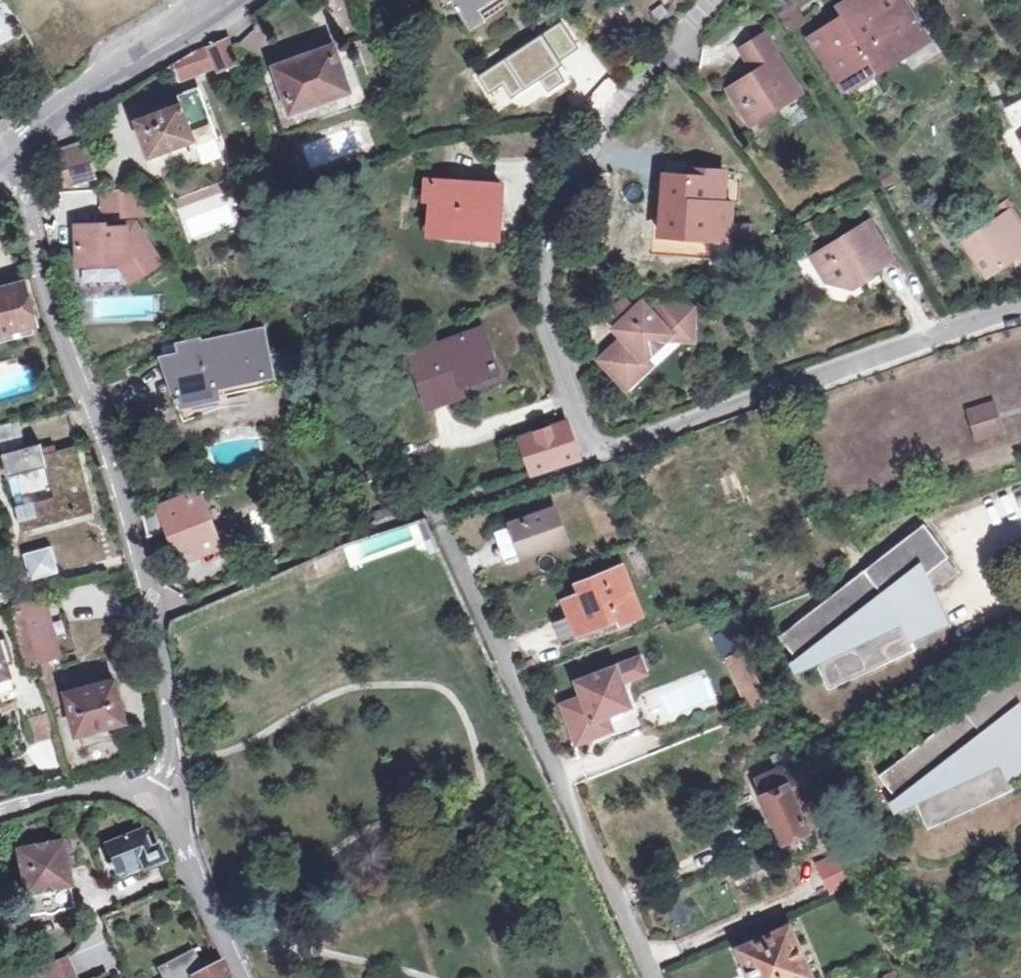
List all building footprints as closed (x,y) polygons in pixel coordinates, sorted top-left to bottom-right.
[(492,17),(489,14),(506,2),(510,0),(445,0),(448,6),(454,1),(472,30),(492,17)] [(841,18),(808,39),(843,95),(848,96),(856,92),(876,80),(877,70),(904,53),(909,61),(915,63),(917,64),(933,54),(933,52),(934,44),(905,0),(860,0),(868,13),(860,18),(855,10),(841,18)] [(841,18),(855,10),(860,18),(868,13),(860,0),(849,0),(836,8),(841,18)] [(777,51),(765,34),(740,49),(755,73),(729,89),(752,124),(802,92),(776,52),(777,51)] [(229,40),(211,49),(216,60),(220,70),(235,63),(233,57),(235,56),(229,40)] [(209,43),(196,50),(203,65),(216,60),(211,49),(209,43)] [(332,49),(277,69),(292,111),(347,90),(332,49)] [(203,65),(196,50),(175,62),(182,79),(205,69),(203,65)] [(876,80),(856,92),(866,107),(885,95),(876,80)] [(198,146),(218,137),(199,88),(178,97),(181,104),(137,121),(149,157),(195,140),(198,146)] [(1005,108),(1011,123),(1020,119),(1020,101),(1005,108)] [(88,144),(55,157),(67,189),(100,176),(88,144)] [(666,161),(664,176),(688,177),(689,171),(689,161),(666,161)] [(725,172),(689,171),(688,177),(664,176),(662,203),(662,220),(661,235),(728,237),(730,203),(723,204),(725,172)] [(434,226),(474,229),(474,235),(498,237),(500,185),(425,180),(424,199),(434,200),(434,226)] [(134,191),(102,190),(103,210),(120,209),(120,215),(150,214),(134,191)] [(1007,232),(1017,224),(1011,213),(965,244),(987,276),(1020,253),(1007,232)] [(864,268),(868,273),(891,258),(868,221),(812,257),(827,282),(853,287),(856,273),(864,268)] [(817,235),(810,222),(799,226),(806,240),(817,235)] [(106,228),(106,224),(78,225),(80,264),(107,263),(107,258),(117,258),(120,262),(132,281),(161,262),(135,223),(125,224),(125,227),(106,228)] [(754,225),(737,224),(737,237),(753,237),(754,225)] [(1020,253),(1020,229),(1017,224),(1007,232),(1020,253)] [(792,245),(787,232),(778,235),(784,249),(792,245)] [(856,273),(853,287),(870,277),(868,273),(864,268),(856,273)] [(8,298),(6,288),(0,290),(0,334),(37,324),(28,293),(8,298)] [(645,321),(637,312),(626,301),(607,318),(626,339),(645,321)] [(645,305),(637,312),(645,321),(626,339),(603,360),(628,387),(641,376),(642,363),(668,339),(693,338),(693,309),(654,308),(651,311),(645,305)] [(221,388),(275,375),(263,329),(202,343),(201,339),(180,345),(181,354),(161,360),(178,406),(222,395),(221,388)] [(460,380),(489,369),(490,371),(496,369),(481,329),(410,356),(429,411),(465,397),(460,380)] [(993,405),(968,413),(977,440),(1000,432),(993,405)] [(1,452),(24,446),(18,421),(0,424),(0,449),(1,452)] [(513,439),(523,474),(572,459),(559,423),(513,439)] [(24,446),(1,452),(7,475),(51,463),(59,494),(15,505),(21,526),(92,507),(75,444),(43,453),(40,442),(24,446)] [(172,532),(187,567),(223,551),(202,500),(167,514),(174,531),(172,532)] [(553,509),(512,524),(523,555),(564,541),(553,509)] [(523,555),(512,524),(494,531),(505,562),(523,555)] [(946,558),(921,525),(776,639),(795,662),(792,665),(795,673),(813,665),(826,692),(913,651),(909,641),(936,620),(910,587),(946,558)] [(617,618),(620,624),(640,616),(620,566),(575,585),(578,595),(563,600),(565,606),(561,608),(566,619),(570,618),(577,634),(617,618)] [(936,620),(909,641),(944,625),(910,587),(936,620)] [(44,598),(20,604),(22,609),(36,662),(48,658),(60,655),(44,598)] [(12,603),(14,611),(22,609),(20,604),(20,600),(12,603)] [(22,609),(14,611),(10,612),(26,673),(38,669),(36,662),(22,609)] [(570,618),(566,619),(561,621),(571,644),(620,624),(617,618),(577,634),(570,618)] [(722,659),(741,651),(732,630),(706,642),(717,662),(722,659)] [(10,677),(0,646),(0,680),(10,677)] [(741,651),(722,659),(745,710),(765,702),(741,651)] [(48,658),(36,662),(38,669),(40,675),(42,684),(44,691),(55,688),(51,673),(48,658)] [(637,660),(614,670),(619,684),(642,676),(637,660)] [(877,778),(895,802),(892,805),(896,812),(913,805),(926,832),(1014,791),(1009,781),(1020,772),(1020,740),(1011,727),(1020,719),(1020,666),(877,778)] [(619,684),(614,670),(575,684),(581,700),(561,708),(576,746),(609,733),(604,716),(628,708),(619,684)] [(105,727),(125,722),(113,681),(66,693),(76,735),(80,734),(105,727)] [(44,691),(42,684),(17,690),(21,707),(24,718),(49,712),(48,709),(61,706),(55,688),(44,691)] [(23,721),(28,746),(53,741),(49,716),(23,721)] [(1011,727),(1020,740),(1020,738),(1011,727)] [(755,782),(763,799),(802,782),(794,765),(755,782)] [(1009,781),(1020,776),(1020,772),(1009,781)] [(802,782),(763,799),(782,841),(807,829),(800,813),(813,806),(802,782)] [(800,813),(807,829),(821,823),(813,806),(800,813)] [(142,870),(164,862),(157,846),(153,848),(149,838),(143,840),(140,832),(108,844),(119,873),(140,865),(142,870)] [(48,916),(51,917),(57,916),(59,914),(76,911),(63,845),(18,853),(30,919),(48,916)] [(826,890),(845,881),(832,852),(812,862),(826,890)] [(788,926),(736,949),(749,977),(811,977),(788,926)] [(219,956),(200,965),(192,948),(163,962),(171,977),(187,977),(190,977),(191,977),(229,977),(219,956)] [(66,960),(38,972),(40,977),(74,977),(66,960)] [(163,962),(155,966),(161,977),(171,977),(163,962)]
